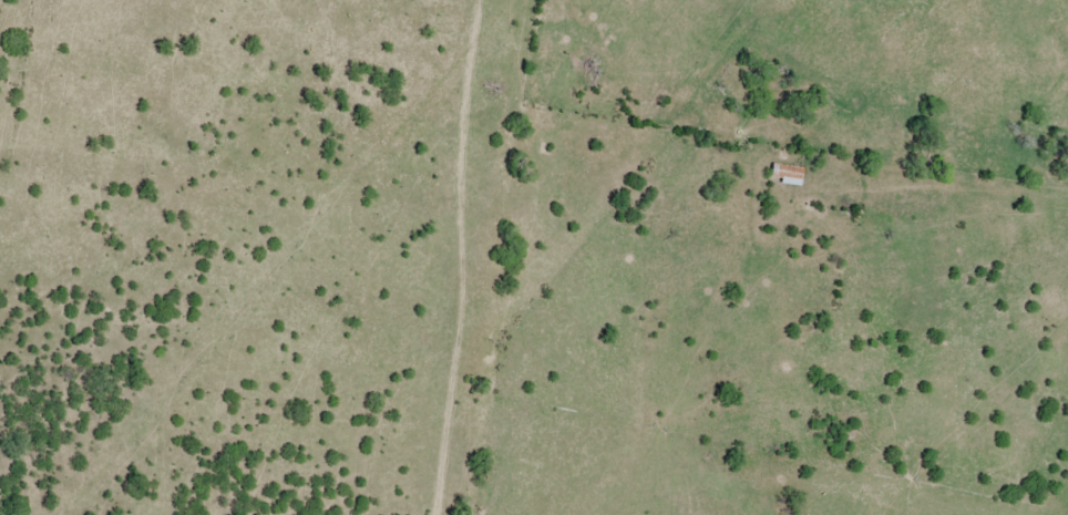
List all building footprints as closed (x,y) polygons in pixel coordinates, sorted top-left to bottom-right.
[(801,186),(803,169),(772,165),(770,182),(801,186)]
